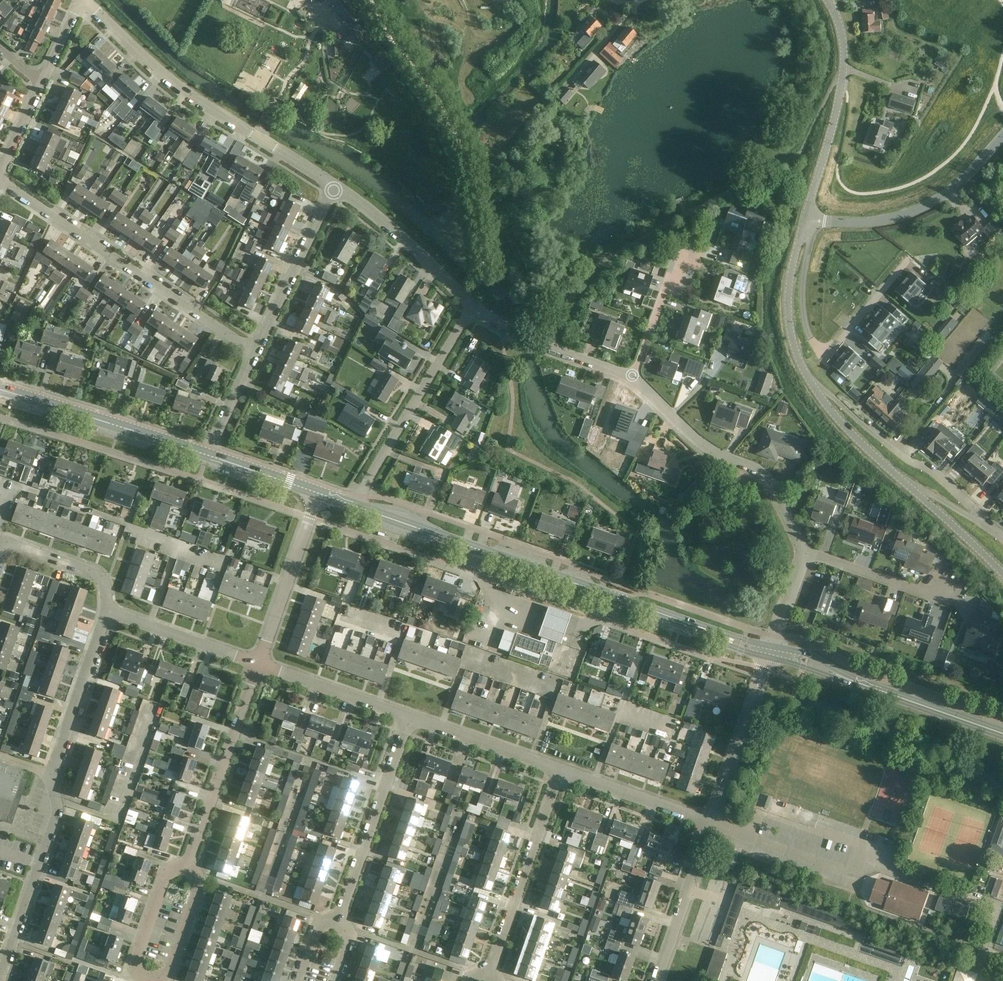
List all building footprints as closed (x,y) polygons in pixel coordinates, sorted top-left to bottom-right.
[(40,3),(56,10),(61,0),(42,0),(40,3)] [(333,2),(349,21),(348,26),(348,28),(344,42),(358,45),(361,31),(361,22),(358,16),(356,14),(344,0),(336,0),(333,2)] [(0,15),(5,18),(13,9),(3,1),(0,5),(0,15)] [(51,22),(56,10),(40,3),(46,6),(43,11),(35,7),(34,8),(25,3),(22,8),(28,11),(34,13),(41,17),(51,22)] [(886,6),(880,7),(883,21),(889,19),(886,6)] [(864,33),(866,33),(874,33),(881,32),(880,22),(874,23),(874,16),(873,16),(873,10),(872,10),(862,11),(864,33)] [(45,33),(51,22),(41,17),(35,28),(28,25),(45,33)] [(12,18),(9,26),(14,28),(18,21),(12,18)] [(586,33),(577,44),(583,49),(592,39),(591,37),(600,26),(591,18),(581,29),(586,33)] [(45,33),(28,25),(26,30),(33,34),(30,40),(25,50),(33,54),(38,44),(40,45),(45,33)] [(24,30),(18,27),(15,33),(21,36),(24,30)] [(621,53),(636,35),(627,28),(613,45),(621,53)] [(607,46),(599,54),(615,69),(622,61),(614,53),(607,46)] [(84,75),(88,79),(106,59),(97,50),(87,60),(93,66),(84,75)] [(935,60),(945,67),(951,59),(940,52),(935,60)] [(106,59),(89,77),(93,81),(97,78),(96,77),(98,76),(103,82),(107,85),(115,76),(112,72),(116,68),(115,67),(116,66),(112,62),(110,63),(106,59)] [(589,89),(604,71),(593,62),(578,80),(589,89)] [(69,80),(81,86),(82,85),(85,79),(73,73),(69,80)] [(132,83),(123,74),(119,79),(115,76),(107,85),(119,96),(122,93),(132,83)] [(0,90),(12,95),(14,89),(5,83),(0,78),(0,90)] [(141,91),(132,83),(122,93),(127,97),(113,111),(117,115),(114,118),(120,123),(132,110),(127,105),(141,91)] [(62,99),(75,105),(81,94),(67,88),(62,99)] [(565,104),(573,94),(565,88),(557,98),(565,104)] [(9,108),(14,97),(12,95),(0,90),(0,91),(0,104),(9,108)] [(87,100),(94,103),(97,97),(96,96),(91,94),(90,94),(87,100)] [(893,94),(891,99),(897,101),(894,109),(911,114),(915,102),(893,94)] [(148,97),(140,108),(137,113),(132,110),(120,123),(120,124),(123,120),(128,125),(133,119),(136,122),(140,116),(141,117),(145,111),(150,115),(158,104),(148,97)] [(62,99),(57,110),(70,117),(70,116),(75,105),(62,99)] [(4,119),(9,108),(0,104),(0,117),(4,119)] [(168,112),(158,104),(150,115),(156,119),(145,134),(154,141),(161,131),(156,127),(168,112)] [(70,117),(57,110),(51,122),(65,128),(68,121),(75,125),(83,129),(85,123),(77,120),(70,116),(70,117)] [(80,115),(77,120),(85,123),(87,118),(80,115)] [(166,134),(162,140),(166,143),(170,137),(173,139),(176,141),(179,136),(187,125),(177,118),(171,126),(169,129),(166,134)] [(89,119),(86,125),(96,129),(98,123),(89,119)] [(874,124),(867,145),(882,150),(888,131),(891,132),(893,124),(885,121),(883,127),(874,124)] [(184,139),(173,157),(182,163),(185,159),(191,151),(186,148),(197,131),(187,125),(179,136),(184,139)] [(46,132),(41,144),(54,150),(61,153),(69,157),(69,156),(70,157),(69,157),(73,159),(76,160),(79,155),(73,152),(69,150),(64,148),(67,142),(60,139),(47,133),(46,132)] [(185,161),(183,165),(188,168),(192,171),(195,166),(204,152),(209,155),(216,143),(206,137),(196,154),(191,151),(186,160),(185,161)] [(120,140),(116,146),(123,150),(127,145),(120,140)] [(215,158),(206,173),(215,178),(224,163),(220,161),(227,149),(216,143),(209,155),(215,158)] [(41,144),(35,155),(49,161),(54,150),(41,144)] [(159,152),(155,159),(161,163),(165,155),(159,152)] [(61,153),(59,159),(65,162),(67,161),(69,157),(61,153)] [(35,155),(30,166),(44,173),(49,161),(35,155)] [(224,163),(215,178),(216,179),(217,176),(223,179),(230,183),(233,177),(234,177),(236,173),(243,176),(251,164),(238,156),(231,169),(229,168),(230,167),(224,163)] [(69,157),(67,162),(74,166),(76,160),(73,159),(69,157)] [(247,185),(241,196),(251,202),(254,198),(256,199),(258,196),(264,187),(258,184),(257,184),(255,183),(263,171),(251,164),(243,176),(250,180),(247,185)] [(87,173),(82,170),(77,177),(82,180),(87,173)] [(92,186),(97,190),(101,184),(103,184),(107,178),(102,174),(99,179),(98,178),(92,186)] [(55,185),(58,179),(51,176),(48,181),(55,185)] [(266,183),(274,189),(273,192),(280,196),(284,188),(277,184),(278,183),(269,178),(266,183)] [(192,183),(186,179),(181,186),(188,190),(192,183)] [(78,186),(75,190),(70,198),(80,205),(88,192),(78,186)] [(109,198),(113,201),(118,204),(124,195),(115,189),(109,198)] [(80,205),(90,212),(99,199),(88,192),(80,205)] [(224,201),(210,193),(207,198),(221,207),(224,201)] [(124,195),(118,204),(123,207),(129,199),(124,195)] [(99,199),(90,212),(101,219),(109,206),(99,199)] [(202,225),(207,217),(211,210),(196,200),(191,208),(197,213),(193,219),(202,225)] [(287,201),(282,212),(294,218),(300,207),(287,201)] [(226,205),(223,211),(228,214),(232,208),(226,205)] [(214,207),(206,220),(214,224),(216,221),(220,223),(225,213),(214,207)] [(729,225),(729,226),(727,230),(738,234),(732,251),(728,262),(727,261),(727,262),(743,267),(742,267),(745,255),(747,256),(737,252),(740,242),(739,241),(743,229),(756,233),(754,240),(757,240),(756,242),(757,242),(767,214),(766,214),(758,211),(758,212),(750,210),(751,208),(750,208),(748,215),(737,211),(738,210),(733,208),(732,208),(728,222),(731,223),(731,225),(730,225),(729,225)] [(139,218),(144,222),(150,213),(145,210),(139,218)] [(260,216),(270,220),(272,215),(262,211),(260,216)] [(283,241),(289,230),(276,224),(270,220),(260,216),(254,212),(251,218),(274,230),(271,235),(283,241)] [(289,230),(294,218),(282,212),(276,224),(289,230)] [(150,213),(144,222),(149,225),(155,216),(150,213)] [(118,214),(116,217),(111,225),(121,232),(129,221),(118,214)] [(238,214),(234,220),(243,225),(246,220),(238,214)] [(13,238),(16,232),(20,233),(23,227),(24,227),(27,221),(15,215),(11,224),(4,220),(0,230),(0,232),(13,238)] [(965,246),(984,229),(973,217),(965,223),(963,220),(953,229),(955,232),(954,233),(965,246)] [(129,221),(121,232),(132,240),(139,228),(129,221)] [(28,225),(25,230),(32,234),(35,228),(28,225)] [(180,225),(176,231),(181,234),(182,234),(185,229),(180,225)] [(176,230),(171,227),(164,237),(169,240),(176,230)] [(139,228),(132,240),(142,247),(150,235),(139,228)] [(176,230),(169,240),(174,243),(181,234),(176,231),(176,230)] [(21,256),(24,251),(17,247),(17,248),(10,245),(13,238),(0,232),(0,246),(7,249),(8,249),(15,253),(21,256)] [(333,257),(342,262),(347,265),(358,245),(360,243),(359,243),(362,238),(355,234),(354,237),(347,233),(333,257)] [(150,235),(142,247),(153,254),(160,243),(150,235)] [(278,253),(283,241),(271,235),(265,247),(278,253)] [(246,244),(255,249),(258,243),(249,239),(248,240),(246,244)] [(49,267),(50,266),(54,260),(62,248),(51,241),(47,247),(41,244),(31,266),(36,269),(40,261),(42,262),(49,267)] [(246,244),(244,250),(253,254),(255,249),(246,244)] [(191,253),(196,257),(202,248),(201,248),(197,245),(191,253)] [(54,260),(64,267),(72,255),(62,248),(54,260)] [(202,248),(196,257),(201,260),(207,252),(202,248)] [(171,249),(168,252),(163,260),(173,268),(181,256),(171,249)] [(21,256),(15,253),(12,258),(19,261),(21,256)] [(374,253),(357,281),(365,285),(369,278),(374,282),(367,294),(373,298),(383,280),(377,277),(387,261),(374,253)] [(72,255),(64,267),(75,274),(83,262),(72,255)] [(173,268),(184,275),(192,263),(181,256),(173,268)] [(255,269),(267,275),(273,264),(260,258),(255,269)] [(937,259),(929,269),(937,276),(946,266),(937,259)] [(226,263),(220,260),(216,270),(221,272),(226,263)] [(633,270),(635,264),(627,261),(625,267),(631,270),(624,289),(631,291),(631,292),(633,293),(633,292),(644,296),(642,304),(652,276),(633,270)] [(83,262),(75,274),(85,281),(93,269),(83,262)] [(184,275),(194,282),(202,270),(192,263),(184,275)] [(950,263),(945,276),(956,279),(960,267),(950,263)] [(54,269),(50,266),(49,267),(45,273),(49,276),(54,269)] [(236,267),(233,273),(243,278),(245,272),(236,267)] [(49,278),(50,279),(54,282),(60,273),(55,269),(49,278)] [(249,281),(262,287),(267,275),(255,269),(249,281)] [(202,270),(194,282),(205,289),(213,277),(202,270)] [(704,296),(722,303),(729,305),(735,288),(745,292),(749,280),(745,279),(742,278),(743,275),(726,270),(723,279),(712,275),(711,275),(717,277),(712,291),(712,290),(716,292),(713,299),(709,297),(704,296)] [(322,279),(335,285),(338,278),(325,272),(322,279)] [(65,276),(60,273),(54,282),(59,285),(65,276)] [(243,278),(233,273),(230,278),(240,283),(243,278)] [(912,273),(895,292),(910,304),(911,304),(910,303),(921,291),(928,296),(932,291),(939,297),(945,290),(934,281),(929,287),(912,273)] [(92,292),(98,296),(101,291),(106,295),(114,283),(103,276),(92,292)] [(398,309),(387,327),(394,331),(400,320),(408,306),(402,303),(411,288),(414,284),(407,280),(405,282),(399,278),(394,287),(385,302),(398,309)] [(13,293),(15,289),(7,285),(8,284),(1,281),(0,284),(0,287),(13,293)] [(244,292),(256,298),(262,287),(249,281),(244,292)] [(124,290),(114,283),(106,295),(117,302),(124,290)] [(311,295),(324,301),(329,290),(316,284),(311,295)] [(8,297),(9,295),(13,297),(10,305),(12,307),(17,295),(13,293),(0,287),(0,293),(8,297)] [(81,287),(75,296),(80,299),(86,291),(81,287)] [(218,288),(214,293),(219,297),(223,291),(218,288)] [(41,289),(35,299),(40,303),(47,293),(41,289)] [(117,302),(112,308),(107,317),(111,320),(122,305),(127,309),(135,297),(124,290),(117,302)] [(347,298),(340,290),(335,294),(343,302),(347,298)] [(91,294),(86,291),(80,299),(85,303),(91,294)] [(241,298),(238,296),(235,302),(251,310),(256,298),(244,292),(241,298)] [(228,304),(232,299),(223,294),(220,299),(228,304)] [(306,307),(318,313),(324,301),(311,295),(306,307)] [(135,297),(127,309),(132,312),(126,321),(132,324),(128,331),(133,334),(138,326),(133,323),(145,304),(135,297)] [(365,297),(359,306),(365,314),(373,302),(365,297)] [(421,317),(432,324),(442,308),(435,304),(434,305),(420,297),(408,317),(418,322),(421,317)] [(11,320),(14,321),(21,325),(29,308),(19,303),(11,320)] [(882,307),(873,318),(890,333),(899,322),(903,325),(908,319),(891,304),(890,305),(886,310),(882,307)] [(102,314),(107,317),(112,308),(108,305),(102,314)] [(300,318),(313,324),(318,313),(306,307),(300,318)] [(375,308),(369,309),(370,316),(377,315),(375,308)] [(701,308),(700,311),(697,310),(693,319),(685,316),(677,338),(698,346),(704,330),(706,331),(711,315),(710,314),(711,312),(701,308)] [(62,310),(58,316),(63,320),(68,314),(62,310)] [(325,316),(335,320),(340,323),(343,317),(328,310),(325,316)] [(148,323),(158,330),(166,318),(155,311),(148,323)] [(932,326),(945,335),(956,320),(944,312),(932,326)] [(379,322),(367,314),(363,321),(375,328),(379,322)] [(616,320),(600,314),(591,339),(599,342),(598,345),(616,352),(625,327),(615,324),(616,320)] [(719,314),(714,329),(721,331),(725,317),(719,314)] [(332,326),(335,320),(325,316),(322,322),(332,326)] [(177,325),(166,318),(158,330),(168,337),(169,337),(177,325)] [(295,330),(304,334),(308,336),(313,324),(300,318),(295,330)] [(862,337),(862,338),(880,353),(885,346),(881,343),(890,333),(873,318),(864,329),(867,332),(863,338),(862,337)] [(405,323),(400,320),(394,331),(399,334),(405,323)] [(916,321),(912,327),(917,331),(921,326),(916,321)] [(168,337),(164,343),(159,352),(155,358),(160,361),(164,355),(172,344),(174,341),(179,344),(187,332),(177,325),(169,337),(168,337)] [(41,342),(53,346),(59,327),(55,326),(53,333),(45,330),(41,342)] [(143,329),(138,326),(133,334),(138,338),(143,329)] [(59,327),(53,346),(65,349),(69,337),(61,335),(63,328),(59,327)] [(406,368),(407,368),(412,360),(411,359),(415,352),(393,339),(396,335),(383,327),(375,340),(384,346),(379,354),(404,369),(406,368)] [(63,328),(61,335),(68,337),(70,331),(63,328)] [(746,365),(747,365),(754,344),(737,338),(738,335),(728,331),(729,329),(722,347),(723,343),(731,346),(726,358),(727,358),(728,354),(735,357),(736,355),(748,359),(746,365)] [(187,332),(179,344),(190,351),(198,340),(187,332)] [(323,343),(324,343),(327,338),(317,333),(314,339),(323,343)] [(154,349),(159,352),(164,343),(160,340),(154,349)] [(425,340),(422,346),(427,349),(431,343),(425,340)] [(36,365),(41,348),(18,341),(13,359),(22,362),(22,360),(36,365)] [(297,358),(299,352),(317,360),(319,354),(302,346),(290,341),(284,352),(297,358)] [(323,343),(321,349),(327,352),(329,346),(324,343),(323,343)] [(911,345),(906,350),(914,357),(920,351),(915,347),(914,347),(911,345)] [(849,347),(833,367),(846,378),(846,377),(857,363),(862,367),(866,362),(849,347)] [(284,352),(279,364),(291,369),(291,370),(298,373),(308,377),(314,380),(316,375),(310,373),(311,371),(294,364),(297,358),(284,352)] [(703,358),(710,360),(712,354),(706,352),(703,358)] [(681,372),(694,377),(700,379),(705,365),(672,353),(669,362),(663,360),(658,374),(674,380),(678,369),(682,370),(681,372)] [(62,354),(60,362),(57,371),(70,375),(69,377),(79,380),(84,361),(62,354)] [(99,376),(96,385),(104,388),(105,386),(120,390),(123,381),(125,375),(131,377),(133,370),(136,363),(129,360),(123,359),(118,357),(115,365),(110,363),(107,372),(101,370),(99,376)] [(875,357),(870,362),(880,371),(885,365),(875,357)] [(180,366),(181,367),(178,371),(182,374),(185,370),(191,361),(185,358),(180,366)] [(370,365),(382,372),(386,366),(374,358),(370,365)] [(480,387),(478,385),(490,366),(476,358),(465,378),(467,379),(464,386),(477,393),(480,387)] [(206,379),(207,379),(216,383),(222,370),(213,366),(215,363),(208,360),(205,367),(210,370),(206,379)] [(910,361),(906,366),(915,374),(920,369),(910,361)] [(279,364),(273,375),(286,381),(291,370),(291,369),(279,364)] [(913,374),(905,368),(902,365),(897,371),(908,380),(913,374)] [(145,370),(143,370),(139,368),(134,381),(141,383),(145,370)] [(911,383),(918,388),(919,390),(924,383),(923,382),(928,375),(921,370),(911,383)] [(762,371),(755,392),(767,396),(774,375),(762,371)] [(371,395),(376,398),(385,403),(398,380),(385,372),(379,382),(375,379),(370,385),(375,388),(371,395)] [(308,377),(298,373),(296,378),(306,383),(308,377)] [(270,394),(294,406),(297,400),(283,394),(286,388),(283,387),(286,381),(273,375),(268,387),(273,389),(270,394)] [(558,392),(567,395),(580,400),(578,407),(588,411),(593,396),(602,399),(606,387),(605,387),(604,388),(596,385),(595,389),(562,377),(557,393),(558,392)] [(178,380),(176,386),(187,391),(189,385),(178,380)] [(140,384),(139,388),(136,397),(161,405),(165,392),(140,384)] [(961,384),(945,404),(952,410),(968,390),(961,384)] [(875,393),(865,403),(877,414),(881,417),(890,405),(890,403),(892,405),(895,401),(886,394),(885,395),(884,393),(876,386),(872,391),(875,393)] [(853,387),(847,393),(857,402),(863,396),(853,387)] [(177,395),(173,409),(185,413),(198,417),(202,403),(187,398),(189,393),(179,390),(178,395),(177,395)] [(347,405),(343,411),(338,420),(354,429),(354,431),(358,433),(360,433),(365,436),(374,421),(363,414),(369,404),(347,390),(344,394),(347,396),(345,399),(360,408),(358,411),(347,405)] [(451,427),(460,432),(462,433),(478,407),(464,399),(455,394),(447,408),(458,415),(451,427)] [(616,404),(611,417),(620,420),(619,422),(618,426),(631,430),(630,432),(633,433),(629,444),(640,448),(643,441),(647,433),(635,428),(639,417),(636,416),(633,414),(634,411),(635,407),(618,400),(616,404)] [(780,401),(777,411),(786,415),(789,404),(780,401)] [(890,405),(881,417),(895,430),(903,422),(907,417),(900,410),(902,407),(895,401),(892,405),(890,403),(890,405)] [(737,405),(735,411),(718,405),(715,412),(714,411),(713,413),(715,414),(712,420),(726,425),(725,428),(734,431),(737,425),(747,429),(753,411),(737,405)] [(995,416),(989,412),(984,419),(989,423),(993,419),(995,416)] [(264,422),(259,437),(281,445),(283,438),(291,440),(294,429),(295,427),(285,424),(285,425),(276,423),(278,419),(267,415),(264,422)] [(307,416),(304,427),(315,431),(318,420),(307,416)] [(295,418),(293,424),(302,427),(304,422),(295,418)] [(585,418),(579,437),(586,440),(593,421),(585,418)] [(993,419),(989,423),(987,425),(992,430),(998,423),(993,419)] [(927,441),(923,445),(933,454),(947,437),(941,432),(943,429),(934,421),(924,434),(929,438),(927,441)] [(601,426),(594,444),(602,447),(609,429),(601,426)] [(461,440),(449,433),(440,428),(437,433),(434,431),(427,444),(426,443),(421,451),(430,456),(441,463),(449,451),(455,450),(461,440)] [(767,430),(762,444),(759,453),(762,454),(763,456),(770,458),(772,458),(775,459),(778,452),(782,450),(787,452),(786,455),(798,460),(804,443),(767,430)] [(477,431),(472,444),(481,447),(485,434),(477,431)] [(323,437),(320,436),(308,432),(304,444),(316,449),(314,456),(338,464),(343,448),(322,441),(323,437)] [(947,437),(933,454),(934,453),(944,461),(947,458),(949,455),(954,459),(960,452),(966,445),(961,440),(956,436),(951,432),(947,437)] [(4,477),(8,465),(10,460),(17,462),(23,446),(9,441),(4,457),(3,457),(0,466),(0,475),(4,477)] [(651,454),(644,475),(667,483),(675,486),(680,471),(667,466),(665,465),(668,455),(670,456),(672,456),(673,456),(653,449),(655,444),(651,454)] [(973,477),(986,462),(979,457),(984,452),(975,445),(964,458),(969,462),(963,468),(966,471),(964,472),(971,478),(972,476),(973,477)] [(23,446),(17,462),(25,465),(19,482),(26,485),(31,486),(33,481),(28,479),(32,468),(31,468),(37,451),(23,446)] [(58,477),(67,480),(72,463),(58,458),(53,474),(52,474),(49,482),(56,484),(58,477)] [(447,463),(445,466),(446,469),(449,470),(453,469),(454,466),(453,463),(450,462),(447,463)] [(973,477),(974,478),(973,480),(979,485),(981,483),(983,486),(989,479),(994,483),(1002,472),(1002,468),(996,462),(992,467),(986,462),(973,477)] [(86,468),(72,463),(67,480),(75,483),(72,490),(87,495),(92,481),(91,483),(82,480),(86,468)] [(498,469),(496,475),(505,478),(507,471),(498,469)] [(430,492),(438,494),(442,482),(434,479),(433,482),(420,477),(413,474),(412,475),(407,473),(404,482),(409,484),(408,487),(429,495),(430,492)] [(513,481),(521,484),(523,477),(515,474),(513,481)] [(845,478),(843,485),(851,488),(854,481),(845,478)] [(41,479),(39,487),(45,489),(48,481),(41,479)] [(105,500),(130,508),(137,488),(130,485),(129,487),(111,481),(105,500)] [(495,493),(492,502),(489,512),(511,520),(518,501),(515,500),(519,489),(502,482),(498,494),(495,493)] [(160,508),(158,507),(151,527),(157,529),(171,488),(156,483),(151,497),(162,501),(160,508)] [(481,504),(484,495),(485,492),(478,489),(476,493),(454,485),(452,492),(448,502),(449,502),(449,500),(464,506),(464,507),(471,510),(474,502),(481,504)] [(855,485),(853,488),(854,492),(857,494),(860,494),(862,491),(862,487),(859,485),(855,485)] [(186,494),(171,488),(157,529),(163,531),(172,505),(181,508),(186,494)] [(819,496),(814,509),(811,518),(828,524),(831,516),(833,517),(837,505),(844,507),(849,493),(839,490),(835,502),(819,496)] [(49,491),(46,499),(51,501),(58,503),(61,495),(49,491)] [(138,492),(133,507),(138,509),(143,493),(138,492)] [(37,495),(29,493),(27,498),(29,499),(35,501),(37,495)] [(74,499),(61,495),(58,503),(71,508),(74,499)] [(51,501),(46,499),(45,499),(42,506),(48,509),(51,501)] [(211,521),(217,505),(205,500),(200,512),(193,509),(189,520),(197,522),(199,517),(211,521)] [(52,502),(50,508),(56,511),(58,504),(52,502)] [(21,522),(27,524),(33,509),(18,504),(12,522),(13,522),(20,524),(21,522)] [(229,509),(217,505),(211,521),(223,525),(225,520),(231,522),(234,520),(235,515),(234,512),(228,510),(229,509)] [(570,506),(567,516),(576,519),(579,509),(570,506)] [(64,508),(62,515),(67,517),(70,510),(64,508)] [(33,509),(27,524),(33,526),(33,529),(40,531),(47,514),(33,509)] [(49,532),(55,534),(61,518),(47,514),(40,531),(48,534),(49,532)] [(77,514),(75,520),(81,522),(83,516),(77,514)] [(542,514),(540,519),(537,529),(562,537),(563,533),(571,535),(575,523),(567,520),(566,523),(542,514)] [(61,539),(68,541),(75,523),(61,518),(55,534),(61,536),(61,539)] [(246,543),(248,537),(269,545),(272,538),(273,536),(272,536),(275,529),(261,524),(262,522),(251,518),(248,526),(240,523),(234,539),(246,543)] [(856,518),(851,530),(848,540),(858,543),(860,536),(869,540),(868,543),(872,544),(875,537),(882,539),(885,530),(888,521),(879,518),(877,525),(856,518)] [(107,522),(105,528),(112,531),(114,524),(107,522)] [(83,544),(89,528),(75,523),(68,541),(75,544),(77,542),(83,544)] [(96,551),(97,549),(103,533),(89,528),(83,544),(89,546),(89,548),(96,551)] [(594,529),(591,537),(587,546),(588,547),(589,544),(603,549),(602,551),(610,554),(613,546),(620,548),(625,536),(617,533),(616,537),(594,529)] [(202,546),(207,533),(201,531),(196,544),(202,546)] [(898,541),(894,552),(893,555),(903,558),(904,556),(908,558),(905,566),(928,574),(935,555),(927,552),(927,554),(922,553),(924,547),(909,542),(911,536),(901,532),(898,541)] [(116,538),(103,533),(97,549),(103,551),(103,553),(110,556),(116,538)] [(188,533),(185,541),(193,543),(195,536),(188,533)] [(212,535),(207,533),(202,546),(208,548),(212,535)] [(330,557),(327,564),(349,572),(347,578),(358,582),(364,565),(356,563),(359,555),(348,552),(347,553),(333,548),(331,555),(330,555),(330,557)] [(134,565),(149,570),(154,556),(136,549),(136,550),(134,557),(136,558),(134,565)] [(233,559),(230,566),(236,568),(239,561),(233,559)] [(371,566),(367,580),(365,586),(372,588),(375,580),(388,585),(395,566),(381,561),(377,572),(371,570),(372,566),(371,566)] [(246,563),(244,570),(250,572),(253,566),(246,563)] [(126,578),(129,579),(144,584),(149,570),(134,565),(132,570),(129,570),(126,578)] [(395,566),(388,585),(402,589),(399,597),(406,600),(408,594),(413,580),(412,580),(411,584),(405,582),(409,571),(395,566)] [(36,573),(18,567),(15,575),(17,576),(15,582),(31,587),(36,573)] [(265,572),(259,570),(258,575),(263,577),(263,578),(270,580),(272,576),(265,573),(265,572)] [(207,572),(205,578),(213,581),(216,575),(207,572)] [(225,574),(220,590),(219,592),(227,595),(228,592),(234,595),(239,579),(225,574)] [(831,597),(832,597),(838,579),(826,574),(822,586),(817,585),(814,597),(813,596),(808,609),(809,609),(809,608),(815,610),(815,611),(825,614),(831,597)] [(47,578),(44,577),(41,584),(47,587),(50,579),(47,578)] [(419,582),(415,592),(412,602),(419,604),(422,596),(436,601),(442,582),(428,577),(427,580),(421,578),(420,583),(419,582)] [(859,578),(856,588),(865,590),(868,580),(859,578)] [(144,584),(129,579),(127,584),(124,584),(121,591),(139,598),(144,584)] [(239,579),(234,595),(240,597),(240,599),(247,602),(253,584),(239,579)] [(55,594),(56,591),(59,582),(53,580),(49,591),(54,593),(55,594)] [(31,587),(15,582),(13,581),(10,589),(12,590),(10,595),(26,601),(31,587)] [(442,582),(436,601),(450,606),(447,614),(454,616),(460,597),(460,596),(458,601),(452,599),(456,587),(442,582)] [(253,584),(247,602),(248,600),(254,602),(254,604),(261,607),(268,589),(253,584)] [(72,586),(69,596),(68,598),(83,603),(87,591),(72,586)] [(183,593),(169,589),(163,606),(163,607),(164,606),(171,609),(172,607),(178,609),(183,593)] [(50,605),(54,593),(49,591),(45,603),(50,605)] [(184,614),(191,616),(197,598),(183,593),(178,609),(184,611),(184,614)] [(26,601),(10,595),(8,595),(6,602),(7,604),(5,609),(3,609),(21,615),(26,601)] [(307,605),(305,610),(321,616),(326,603),(317,599),(307,596),(305,603),(307,605)] [(83,603),(68,598),(64,610),(79,615),(83,603)] [(212,603),(197,598),(191,616),(192,616),(192,614),(198,616),(198,618),(205,621),(212,603)] [(885,628),(891,613),(895,614),(899,603),(884,598),(880,609),(860,602),(857,611),(863,612),(860,620),(885,628)] [(340,608),(342,602),(333,599),(331,604),(340,608)] [(969,630),(962,648),(994,659),(1000,642),(998,642),(993,636),(999,620),(1000,617),(992,615),(993,610),(994,607),(983,599),(979,610),(972,631),(969,630)] [(46,617),(50,605),(45,603),(41,615),(46,617)] [(570,615),(547,608),(538,637),(561,645),(570,615)] [(302,618),(300,624),(316,630),(321,616),(305,610),(303,609),(300,617),(302,618)] [(79,615),(64,610),(60,622),(75,627),(79,615)] [(908,618),(903,635),(915,639),(914,641),(916,641),(917,639),(930,644),(927,652),(924,661),(933,664),(936,656),(941,644),(945,631),(935,628),(936,627),(931,625),(934,618),(925,615),(922,622),(908,618)] [(28,618),(26,623),(34,626),(36,620),(28,618)] [(421,619),(418,627),(426,630),(428,622),(421,619)] [(11,626),(2,622),(0,627),(0,631),(1,631),(0,634),(0,637),(15,643),(20,629),(11,626)] [(75,627),(60,622),(56,634),(71,639),(75,627)] [(311,644),(316,630),(300,624),(298,623),(295,631),(297,632),(295,638),(293,637),(311,644)] [(26,625),(23,634),(31,636),(34,628),(26,625)] [(338,625),(336,632),(342,634),(344,627),(338,625)] [(52,632),(40,628),(38,634),(50,638),(52,632)] [(416,629),(414,635),(421,638),(423,631),(416,629)] [(48,644),(50,638),(38,634),(36,640),(48,644)] [(549,667),(558,642),(542,636),(540,642),(517,634),(510,655),(538,665),(538,664),(549,667)] [(368,635),(365,644),(366,644),(372,646),(375,638),(368,635)] [(0,637),(0,653),(10,657),(15,643),(0,637)] [(311,644),(293,637),(290,645),(292,646),(290,651),(288,651),(306,658),(309,648),(311,644)] [(407,658),(413,661),(419,645),(405,640),(398,658),(399,658),(406,661),(407,658)] [(598,645),(593,659),(591,664),(598,666),(601,658),(615,663),(621,645),(607,640),(603,651),(597,650),(599,645),(598,645)] [(70,650),(61,647),(55,645),(51,657),(66,662),(70,650)] [(419,665),(426,668),(433,650),(419,645),(413,661),(419,663),(419,665)] [(621,645),(615,663),(628,668),(625,675),(633,678),(635,673),(639,659),(637,663),(631,661),(635,650),(621,645)] [(335,665),(341,667),(346,652),(331,647),(329,655),(325,664),(326,665),(326,664),(333,667),(335,665)] [(939,648),(933,666),(944,669),(953,672),(956,664),(946,661),(950,652),(944,650),(939,648)] [(28,663),(33,665),(37,652),(32,650),(28,663)] [(127,681),(129,681),(139,685),(145,670),(138,668),(143,655),(128,650),(123,664),(132,667),(127,681)] [(435,668),(441,670),(447,655),(433,650),(426,668),(434,670),(435,668)] [(354,674),(360,657),(346,652),(341,667),(346,669),(346,671),(354,674)] [(0,653),(0,669),(5,671),(10,657),(0,653)] [(461,660),(447,655),(441,670),(447,672),(447,675),(454,677),(454,678),(455,678),(461,660)] [(645,661),(640,675),(639,680),(645,682),(648,674),(662,679),(668,661),(654,656),(650,668),(644,666),(646,662),(645,661)] [(62,674),(66,662),(51,657),(47,669),(62,674)] [(363,674),(369,677),(374,661),(360,657),(354,674),(361,677),(363,674)] [(161,661),(157,671),(156,675),(169,679),(174,666),(161,661)] [(374,661),(369,677),(374,679),(374,681),(381,684),(382,684),(388,666),(374,661)] [(680,695),(687,676),(686,676),(684,680),(679,678),(683,666),(668,661),(662,679),(675,684),(673,692),(680,695)] [(36,666),(33,665),(28,663),(24,674),(33,677),(36,666)] [(174,666),(169,679),(182,684),(186,670),(174,666)] [(58,686),(62,674),(47,669),(42,681),(58,686)] [(17,680),(19,674),(11,671),(9,678),(17,680)] [(154,673),(149,671),(144,683),(150,685),(154,673)] [(479,676),(477,683),(484,685),(487,679),(479,676)] [(194,687),(189,699),(199,703),(204,691),(215,695),(219,682),(204,677),(200,689),(194,687)] [(590,677),(587,684),(599,688),(601,681),(590,677)] [(711,699),(726,704),(729,695),(730,695),(730,694),(729,693),(731,688),(720,684),(720,686),(707,681),(708,680),(707,680),(705,685),(699,683),(694,698),(701,700),(702,697),(711,700),(711,699)] [(54,698),(58,686),(42,681),(38,693),(54,698)] [(12,682),(10,688),(17,690),(19,684),(12,682)] [(500,682),(498,689),(504,691),(506,684),(500,682)] [(190,686),(184,684),(180,696),(186,698),(190,686)] [(101,698),(116,704),(120,692),(105,686),(101,698)] [(35,691),(23,687),(21,693),(33,697),(35,691)] [(139,693),(127,689),(125,695),(136,699),(139,693)] [(460,709),(467,711),(472,696),(458,691),(451,709),(452,709),(459,711),(460,709)] [(21,693),(19,699),(31,703),(33,697),(21,693)] [(562,712),(567,714),(573,699),(559,694),(552,712),(553,712),(560,715),(562,712)] [(472,696),(467,711),(472,713),(472,716),(480,718),(486,701),(472,696)] [(101,698),(97,710),(112,715),(116,704),(101,698)] [(587,704),(573,699),(567,714),(573,717),(573,719),(580,722),(587,704)] [(534,700),(531,708),(537,710),(540,702),(534,700)] [(6,701),(4,707),(11,709),(13,703),(6,701)] [(488,719),(495,721),(500,705),(486,701),(480,718),(487,721),(488,719)] [(283,720),(288,706),(276,702),(272,716),(283,720)] [(38,704),(34,714),(33,716),(49,721),(53,710),(38,704)] [(589,722),(595,724),(601,709),(587,704),(580,722),(588,724),(589,722)] [(500,726),(508,728),(514,710),(500,705),(495,721),(500,723),(500,726)] [(300,711),(288,706),(283,720),(295,724),(300,711)] [(139,712),(137,711),(131,709),(130,715),(132,715),(129,722),(135,724),(139,712)] [(615,713),(601,709),(595,724),(601,726),(601,729),(608,732),(609,732),(612,723),(615,713)] [(16,724),(20,712),(15,710),(10,722),(16,724)] [(97,710),(93,722),(108,727),(112,715),(97,710)] [(516,728),(523,731),(528,715),(514,710),(508,728),(515,731),(516,728)] [(301,729),(297,740),(296,742),(301,744),(302,742),(303,742),(305,735),(317,739),(319,733),(324,719),(312,715),(307,731),(301,729)] [(536,738),(542,720),(528,715),(523,731),(528,733),(528,735),(535,738),(536,738)] [(45,733),(49,721),(33,716),(29,728),(45,733)] [(327,750),(332,752),(336,741),(330,739),(336,723),(324,719),(319,733),(325,735),(323,741),(329,743),(327,750)] [(16,724),(10,722),(6,734),(12,736),(16,724)] [(89,734),(98,737),(104,739),(108,727),(93,722),(89,734)] [(125,734),(129,735),(131,735),(135,724),(129,722),(125,734)] [(201,750),(205,739),(192,734),(193,734),(187,732),(173,727),(171,726),(170,727),(161,723),(159,730),(168,734),(168,733),(184,739),(182,743),(188,746),(201,750)] [(174,723),(173,727),(187,732),(188,728),(181,725),(181,726),(174,723)] [(192,734),(205,739),(209,727),(196,723),(193,734),(192,734)] [(626,726),(624,732),(630,735),(633,728),(626,726)] [(291,738),(297,740),(301,729),(295,727),(291,738)] [(343,743),(336,741),(332,752),(338,754),(341,747),(352,751),(354,745),(355,745),(360,732),(348,727),(343,743)] [(40,745),(45,733),(29,728),(25,740),(40,745)] [(638,730),(636,737),(644,739),(646,733),(638,730)] [(691,745),(707,750),(709,745),(712,745),(714,738),(714,737),(696,731),(691,745)] [(372,736),(360,732),(355,745),(367,749),(372,736)] [(266,734),(264,740),(275,744),(277,738),(266,734)] [(653,736),(650,745),(657,748),(660,738),(653,736)] [(36,757),(40,745),(25,740),(21,752),(36,757)] [(661,742),(659,748),(665,751),(667,744),(661,742)] [(295,743),(293,750),(299,752),(301,745),(295,743)] [(112,749),(124,753),(126,748),(114,744),(112,749)] [(294,762),(291,771),(297,773),(302,757),(289,753),(266,744),(264,749),(257,746),(253,758),(268,763),(272,753),(287,758),(294,762)] [(0,751),(12,755),(15,749),(3,745),(0,751)] [(614,763),(621,765),(626,750),(612,745),(605,763),(606,763),(613,765),(614,763)] [(705,757),(707,750),(691,745),(687,759),(704,765),(707,758),(705,757)] [(185,751),(170,746),(169,748),(172,749),(171,752),(182,757),(185,751)] [(87,747),(83,759),(98,764),(102,752),(87,747)] [(674,748),(672,755),(683,758),(685,752),(674,748)] [(110,755),(121,759),(122,759),(124,753),(112,749),(110,755)] [(626,770),(634,772),(640,754),(626,750),(621,765),(626,767),(626,770)] [(642,773),(649,775),(654,759),(640,754),(634,772),(641,775),(642,773)] [(423,769),(420,778),(419,778),(425,781),(429,771),(434,773),(439,759),(427,755),(422,769),(423,769)] [(672,755),(670,762),(676,764),(679,757),(672,755)] [(170,759),(168,764),(193,773),(197,761),(185,757),(182,763),(170,759)] [(253,758),(249,769),(264,775),(268,763),(253,758)] [(83,759),(79,771),(94,776),(98,764),(83,759)] [(189,784),(193,773),(168,764),(154,759),(152,766),(166,770),(166,769),(179,773),(177,780),(189,784)] [(451,763),(439,759),(434,773),(446,777),(448,773),(451,763)] [(668,764),(654,759),(649,775),(654,777),(654,780),(661,782),(662,782),(665,773),(668,764)] [(687,759),(682,773),(697,778),(699,773),(702,773),(704,765),(687,759)] [(8,822),(18,792),(25,771),(0,762),(0,820),(8,822)] [(346,769),(358,773),(360,767),(348,763),(346,769)] [(338,770),(329,766),(327,772),(336,776),(338,770)] [(452,781),(448,793),(453,795),(456,787),(462,789),(464,783),(470,786),(475,772),(463,768),(458,783),(452,781)] [(113,783),(117,771),(113,770),(113,769),(109,781),(113,783)] [(264,775),(249,769),(245,780),(260,786),(277,791),(279,785),(263,779),(264,775)] [(312,778),(318,780),(321,771),(315,769),(312,778)] [(669,770),(667,776),(674,778),(676,772),(669,770)] [(79,771),(75,783),(90,788),(94,776),(79,771)] [(293,784),(297,774),(297,773),(291,771),(288,780),(287,782),(293,784)] [(487,776),(475,772),(470,786),(482,790),(487,776)] [(695,785),(697,778),(682,773),(677,787),(695,794),(695,793),(697,786),(695,785)] [(340,788),(355,794),(359,782),(344,777),(340,788)] [(314,792),(318,780),(312,778),(308,790),(314,792)] [(442,791),(448,793),(452,781),(446,779),(442,791)] [(245,780),(241,792),(256,797),(260,786),(245,780)] [(499,780),(496,790),(494,794),(506,798),(511,784),(499,780)] [(109,781),(104,793),(110,795),(114,783),(113,783),(109,781)] [(287,782),(283,793),(289,795),(293,784),(287,782)] [(90,788),(75,783),(71,795),(86,800),(90,788)] [(506,798),(508,799),(518,802),(523,788),(511,784),(506,798)] [(173,791),(171,796),(145,787),(143,793),(181,807),(185,795),(173,791)] [(426,797),(428,791),(416,787),(414,793),(426,797)] [(336,800),(351,805),(355,794),(340,788),(336,800)] [(314,792),(308,790),(304,801),(310,803),(314,792)] [(256,797),(241,792),(237,803),(252,809),(256,797)] [(285,807),(289,795),(283,793),(279,792),(277,797),(281,798),(279,805),(285,807)] [(478,803),(483,805),(487,794),(482,792),(478,803)] [(101,802),(106,804),(107,804),(110,795),(104,793),(101,802)] [(177,818),(181,807),(143,793),(140,800),(166,809),(165,814),(177,818)] [(482,810),(487,811),(493,796),(487,794),(483,805),(482,810)] [(409,797),(405,809),(420,814),(424,803),(409,797)] [(87,807),(99,811),(101,805),(89,800),(87,807)] [(332,811),(347,816),(351,805),(336,800),(332,811)] [(306,814),(310,803),(304,801),(300,812),(306,814)] [(281,819),(285,807),(279,805),(274,817),(275,817),(274,819),(280,821),(281,819)] [(572,827),(581,830),(583,831),(590,812),(578,808),(572,827)] [(420,814),(405,809),(400,821),(416,826),(420,814)] [(328,822),(343,828),(347,816),(332,811),(328,822)] [(500,816),(487,811),(485,817),(498,821),(500,816)] [(302,825),(306,814),(300,812),(294,829),(300,831),(304,833),(305,832),(320,838),(322,832),(306,827),(307,826),(302,825)] [(590,812),(583,831),(585,826),(597,830),(602,816),(590,812)] [(230,825),(245,830),(249,819),(234,813),(230,825)] [(445,815),(443,823),(448,825),(451,817),(445,815)] [(500,816),(498,822),(509,826),(511,820),(500,816)] [(258,817),(255,824),(261,827),(264,819),(258,817)] [(90,835),(94,823),(79,818),(75,829),(90,835)] [(991,845),(1002,849),(1002,818),(1002,821),(1000,820),(991,845)] [(614,820),(611,830),(609,834),(621,838),(626,825),(614,820)] [(416,826),(400,821),(396,833),(412,838),(416,826)] [(324,833),(330,836),(339,839),(343,828),(328,822),(324,833)] [(463,830),(469,832),(471,824),(465,822),(463,830)] [(440,830),(445,832),(448,825),(443,823),(440,830)] [(140,830),(169,841),(173,829),(157,824),(156,825),(154,830),(152,829),(152,830),(142,826),(141,826),(140,830)] [(230,825),(226,836),(241,841),(245,843),(247,837),(243,836),(245,830),(230,825)] [(626,825),(621,838),(633,842),(638,829),(626,825)] [(271,828),(267,838),(274,840),(277,831),(271,828)] [(495,828),(491,839),(506,845),(511,833),(495,828)] [(75,829),(71,841),(86,846),(90,835),(75,829)] [(298,838),(300,831),(294,829),(292,836),(291,836),(288,846),(295,848),(298,838)] [(142,836),(155,841),(153,848),(165,852),(169,841),(140,830),(140,831),(140,830),(138,835),(142,837),(142,836)] [(459,841),(465,843),(468,844),(472,833),(469,832),(463,830),(459,841)] [(597,832),(590,850),(596,852),(603,834),(597,832)] [(396,833),(392,844),(408,850),(412,838),(396,833)] [(574,833),(572,839),(569,838),(567,844),(578,848),(582,836),(574,833)] [(645,847),(657,851),(662,837),(650,833),(647,843),(645,847)] [(603,834),(596,852),(602,855),(608,836),(603,834)] [(222,847),(237,853),(241,841),(226,836),(222,847)] [(432,845),(435,846),(440,848),(443,840),(435,837),(432,845)] [(674,841),(662,837),(657,851),(669,855),(674,841)] [(266,842),(263,849),(270,851),(274,840),(267,838),(266,842)] [(502,857),(506,845),(491,839),(487,851),(502,857)] [(67,852),(82,858),(86,846),(71,841),(67,852)] [(455,853),(460,855),(465,843),(459,841),(455,853)] [(139,843),(138,848),(148,852),(150,847),(139,843)] [(320,844),(316,855),(332,860),(336,849),(320,844)] [(403,861),(408,850),(392,844),(388,856),(403,861)] [(613,861),(623,864),(632,867),(632,865),(632,864),(635,858),(638,847),(633,845),(626,863),(623,862),(625,858),(615,855),(613,861)] [(288,846),(284,856),(291,859),(295,848),(288,846)] [(440,848),(435,846),(432,854),(437,856),(440,848)] [(560,848),(556,860),(571,865),(579,868),(585,852),(569,846),(567,851),(560,848)] [(124,852),(136,856),(138,851),(126,847),(124,852)] [(237,853),(222,847),(218,859),(233,864),(237,865),(239,859),(235,858),(237,853)] [(638,847),(635,858),(640,860),(644,849),(638,847)] [(266,863),(270,851),(263,849),(259,860),(266,863)] [(498,868),(502,857),(487,851),(483,863),(498,868)] [(67,852),(63,864),(78,869),(82,858),(67,852)] [(450,865),(456,867),(460,855),(455,853),(450,865)] [(328,872),(332,860),(316,855),(312,866),(328,872)] [(287,870),(291,859),(284,856),(280,868),(287,870)] [(134,869),(147,874),(151,862),(138,857),(134,869)] [(604,858),(598,875),(604,877),(609,860),(604,858)] [(227,880),(233,865),(233,864),(218,859),(214,870),(218,871),(216,876),(227,880)] [(262,874),(266,863),(259,860),(255,872),(262,874)] [(552,872),(567,877),(571,865),(556,860),(552,872)] [(494,880),(498,868),(483,863),(479,875),(494,880)] [(59,875),(68,879),(74,880),(78,869),(63,864),(59,875)] [(632,867),(623,864),(621,870),(643,877),(645,871),(632,867)] [(456,867),(450,865),(446,877),(457,881),(457,879),(453,877),(456,867)] [(312,866),(308,878),(324,883),(328,872),(312,866)] [(385,866),(381,877),(396,883),(400,871),(385,866)] [(425,874),(430,876),(433,869),(427,867),(424,866),(421,873),(425,874)] [(652,867),(650,873),(661,877),(663,871),(652,867)] [(283,881),(287,870),(280,868),(276,879),(283,881)] [(143,886),(147,874),(134,869),(132,874),(125,872),(122,878),(117,876),(114,884),(127,889),(130,881),(143,886)] [(258,886),(262,874),(255,872),(251,883),(252,884),(250,888),(254,889),(256,885),(258,886)] [(552,872),(548,884),(563,889),(567,877),(552,872)] [(422,882),(419,890),(424,892),(427,884),(430,876),(425,874),(422,882)] [(490,892),(494,880),(479,875),(475,886),(490,892)] [(604,877),(598,875),(596,883),(601,885),(604,877)] [(377,889),(392,894),(396,883),(381,877),(377,889)] [(457,881),(446,877),(442,889),(448,891),(451,883),(455,885),(457,881)] [(100,879),(95,878),(92,887),(97,889),(100,879)] [(320,894),(324,883),(308,878),(304,889),(320,894)] [(634,888),(656,896),(660,883),(645,878),(644,883),(636,881),(634,888)] [(279,893),(283,881),(276,879),(272,891),(279,893)] [(885,906),(884,909),(919,922),(929,893),(894,881),(893,884),(877,879),(870,901),(885,906)] [(10,883),(0,880),(0,897),(0,901),(4,902),(10,883)] [(739,882),(735,895),(745,898),(746,897),(772,906),(772,908),(779,910),(781,906),(866,936),(864,940),(872,943),(877,930),(869,927),(867,931),(845,923),(847,919),(802,903),(800,908),(782,901),(784,897),(739,882)] [(124,896),(127,889),(114,884),(111,892),(116,894),(114,900),(122,903),(120,908),(133,913),(137,901),(124,896)] [(548,884),(544,895),(559,901),(563,889),(548,884)] [(55,885),(51,896),(66,901),(68,896),(83,901),(85,895),(55,885)] [(617,903),(620,904),(632,908),(634,903),(651,909),(656,896),(634,888),(632,894),(621,891),(617,903)] [(316,906),(320,894),(304,889),(300,900),(316,906)] [(392,894),(377,889),(373,901),(388,906),(392,894)] [(228,908),(231,909),(232,904),(230,903),(232,896),(217,891),(213,902),(228,908)] [(593,891),(590,898),(596,900),(598,893),(593,891)] [(418,895),(415,902),(421,904),(423,896),(418,895)] [(540,907),(549,910),(555,912),(559,901),(544,895),(540,907)] [(51,896),(47,908),(62,913),(66,901),(51,896)] [(487,901),(477,898),(471,896),(467,908),(483,913),(487,901)] [(940,897),(935,910),(965,921),(970,907),(940,897)] [(596,900),(590,898),(587,906),(593,908),(596,900)] [(88,899),(85,908),(89,910),(93,901),(88,899)] [(262,900),(256,918),(263,920),(269,903),(262,900)] [(373,901),(369,912),(384,918),(388,906),(373,901)] [(213,902),(209,914),(224,919),(228,908),(213,902)] [(421,904),(415,902),(412,910),(418,912),(421,904)] [(438,902),(435,910),(441,912),(444,904),(438,902)] [(631,920),(628,928),(643,933),(648,920),(630,914),(632,908),(620,904),(618,909),(614,907),(612,914),(616,915),(631,920)] [(253,917),(257,907),(250,905),(246,914),(253,917)] [(43,919),(58,924),(62,913),(47,908),(43,919)] [(89,910),(85,908),(81,917),(86,919),(89,910)] [(101,917),(99,922),(110,926),(112,921),(115,922),(116,920),(129,924),(133,913),(120,908),(118,914),(111,911),(109,919),(101,917)] [(483,913),(467,908),(463,919),(479,925),(483,913)] [(441,912),(435,910),(432,917),(438,919),(441,912)] [(380,930),(384,918),(369,912),(364,924),(380,930)] [(209,914),(205,925),(220,930),(224,919),(209,914)] [(253,917),(246,914),(243,925),(249,928),(253,917)] [(285,915),(282,924),(281,926),(296,932),(300,920),(285,915)] [(738,919),(728,915),(721,935),(731,938),(729,937),(732,929),(734,930),(738,919)] [(593,916),(588,930),(596,932),(600,918),(593,916)] [(537,917),(533,928),(548,934),(552,922),(537,917)] [(252,929),(259,931),(263,920),(256,918),(252,929)] [(409,918),(406,927),(412,929),(415,920),(409,918)] [(43,919),(39,930),(54,936),(58,924),(43,919)] [(479,925),(463,919),(459,931),(474,936),(479,925)] [(583,919),(580,927),(586,929),(589,921),(583,919)] [(97,928),(99,929),(108,932),(110,926),(99,922),(97,928)] [(586,929),(580,927),(569,923),(567,928),(578,932),(577,934),(583,936),(586,929)] [(220,930),(205,925),(201,936),(216,942),(220,930)] [(239,937),(245,939),(249,928),(243,925),(239,937)] [(435,927),(430,925),(427,933),(433,935),(435,927)] [(292,943),(296,932),(281,926),(277,938),(292,943)] [(548,934),(533,928),(528,940),(544,945),(548,934)] [(611,930),(607,941),(619,945),(621,940),(638,946),(643,933),(628,928),(625,935),(611,930)] [(35,942),(45,945),(50,947),(54,936),(39,930),(35,942)] [(77,931),(73,943),(77,945),(81,933),(77,931)] [(474,936),(459,931),(455,943),(470,948),(474,936)] [(104,933),(100,945),(106,947),(119,951),(123,940),(114,936),(110,935),(104,933)] [(430,943),(433,935),(427,933),(425,941),(430,943)] [(201,936),(197,948),(212,953),(216,942),(201,936)] [(235,948),(241,950),(245,939),(239,937),(235,948)] [(288,954),(292,943),(277,938),(273,949),(288,954)] [(244,951),(251,954),(255,943),(248,940),(244,951)] [(528,940),(524,952),(540,957),(544,945),(528,940)] [(607,941),(605,948),(616,952),(619,945),(607,941)] [(54,954),(72,960),(77,945),(73,943),(69,953),(56,948),(54,954)] [(470,948),(455,943),(451,955),(466,960),(470,948)] [(379,961),(380,959),(383,949),(368,944),(364,955),(379,961)] [(566,954),(570,955),(576,957),(579,949),(569,946),(566,954)] [(115,963),(119,951),(106,947),(102,958),(87,953),(84,961),(106,968),(105,967),(107,960),(115,963)] [(212,953),(197,948),(193,959),(208,964),(212,953)] [(230,960),(237,962),(241,950),(235,948),(233,953),(228,951),(226,958),(230,960)] [(273,949),(269,960),(284,966),(288,954),(273,949)] [(715,950),(706,977),(717,980),(718,980),(728,953),(716,949),(715,950)] [(240,963),(247,965),(251,954),(244,951),(240,963)] [(524,952),(520,963),(536,969),(540,957),(524,952)] [(619,952),(618,956),(613,954),(610,955),(608,962),(615,964),(630,970),(635,957),(619,952)] [(364,955),(360,967),(375,972),(379,961),(364,955)] [(576,957),(570,955),(568,963),(573,965),(576,957)] [(31,969),(46,974),(50,963),(35,958),(31,969)] [(404,969),(407,960),(401,958),(397,967),(404,969)] [(193,959),(189,970),(205,976),(208,964),(193,959)] [(237,962),(230,960),(227,971),(233,973),(237,962)] [(280,977),(284,966),(269,960),(265,971),(280,977)] [(417,963),(411,961),(407,970),(414,973),(417,963)] [(247,965),(240,963),(236,974),(243,977),(247,965)] [(536,969),(520,963),(516,975),(531,980),(536,969)] [(630,970),(615,964),(611,977),(623,980),(626,980),(630,970)] [(396,972),(394,978),(400,980),(404,969),(397,967),(391,965),(390,970),(396,972)] [(360,967),(356,978),(365,980),(372,980),(375,972),(360,967)] [(432,979),(438,980),(449,980),(451,973),(436,968),(432,979)] [(562,978),(565,970),(558,968),(555,976),(562,978)] [(27,980),(28,980),(44,980),(46,974),(31,969),(27,980)] [(189,970),(185,980),(203,980),(205,976),(189,970)] [(404,980),(411,980),(412,977),(416,978),(418,974),(414,973),(407,970),(404,980)] [(568,980),(571,972),(565,970),(562,978),(568,980)] [(590,976),(604,980),(607,980),(609,975),(592,970),(590,976)] [(227,971),(223,980),(231,980),(233,973),(227,971)] [(280,977),(265,971),(262,980),(279,980),(280,977)] [(64,980),(70,980),(72,974),(67,972),(64,980)] [(73,980),(79,980),(82,974),(76,972),(73,980)]
